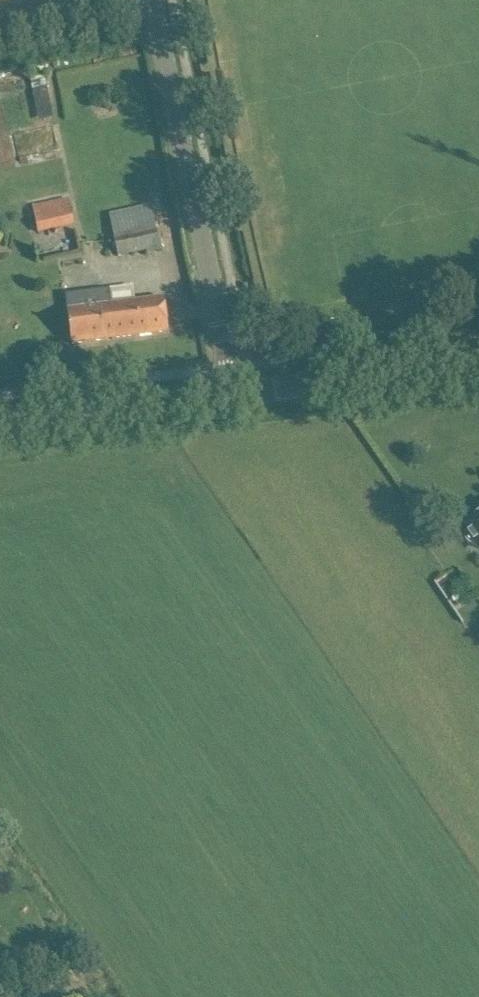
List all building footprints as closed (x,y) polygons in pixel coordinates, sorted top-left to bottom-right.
[(47,87),(35,91),(43,120),(55,116),(47,87)] [(39,233),(74,225),(68,201),(33,209),(39,233)] [(115,237),(119,257),(161,248),(157,228),(115,237)] [(112,305),(110,290),(66,296),(72,345),(169,333),(165,298),(112,305)] [(464,526),(467,531),(467,532),(466,534),(466,535),(465,537),(466,538),(466,540),(467,541),(468,542),(469,543),(470,544),(472,545),(473,545),(475,545),(477,544),(478,548),(478,516),(464,526)]
